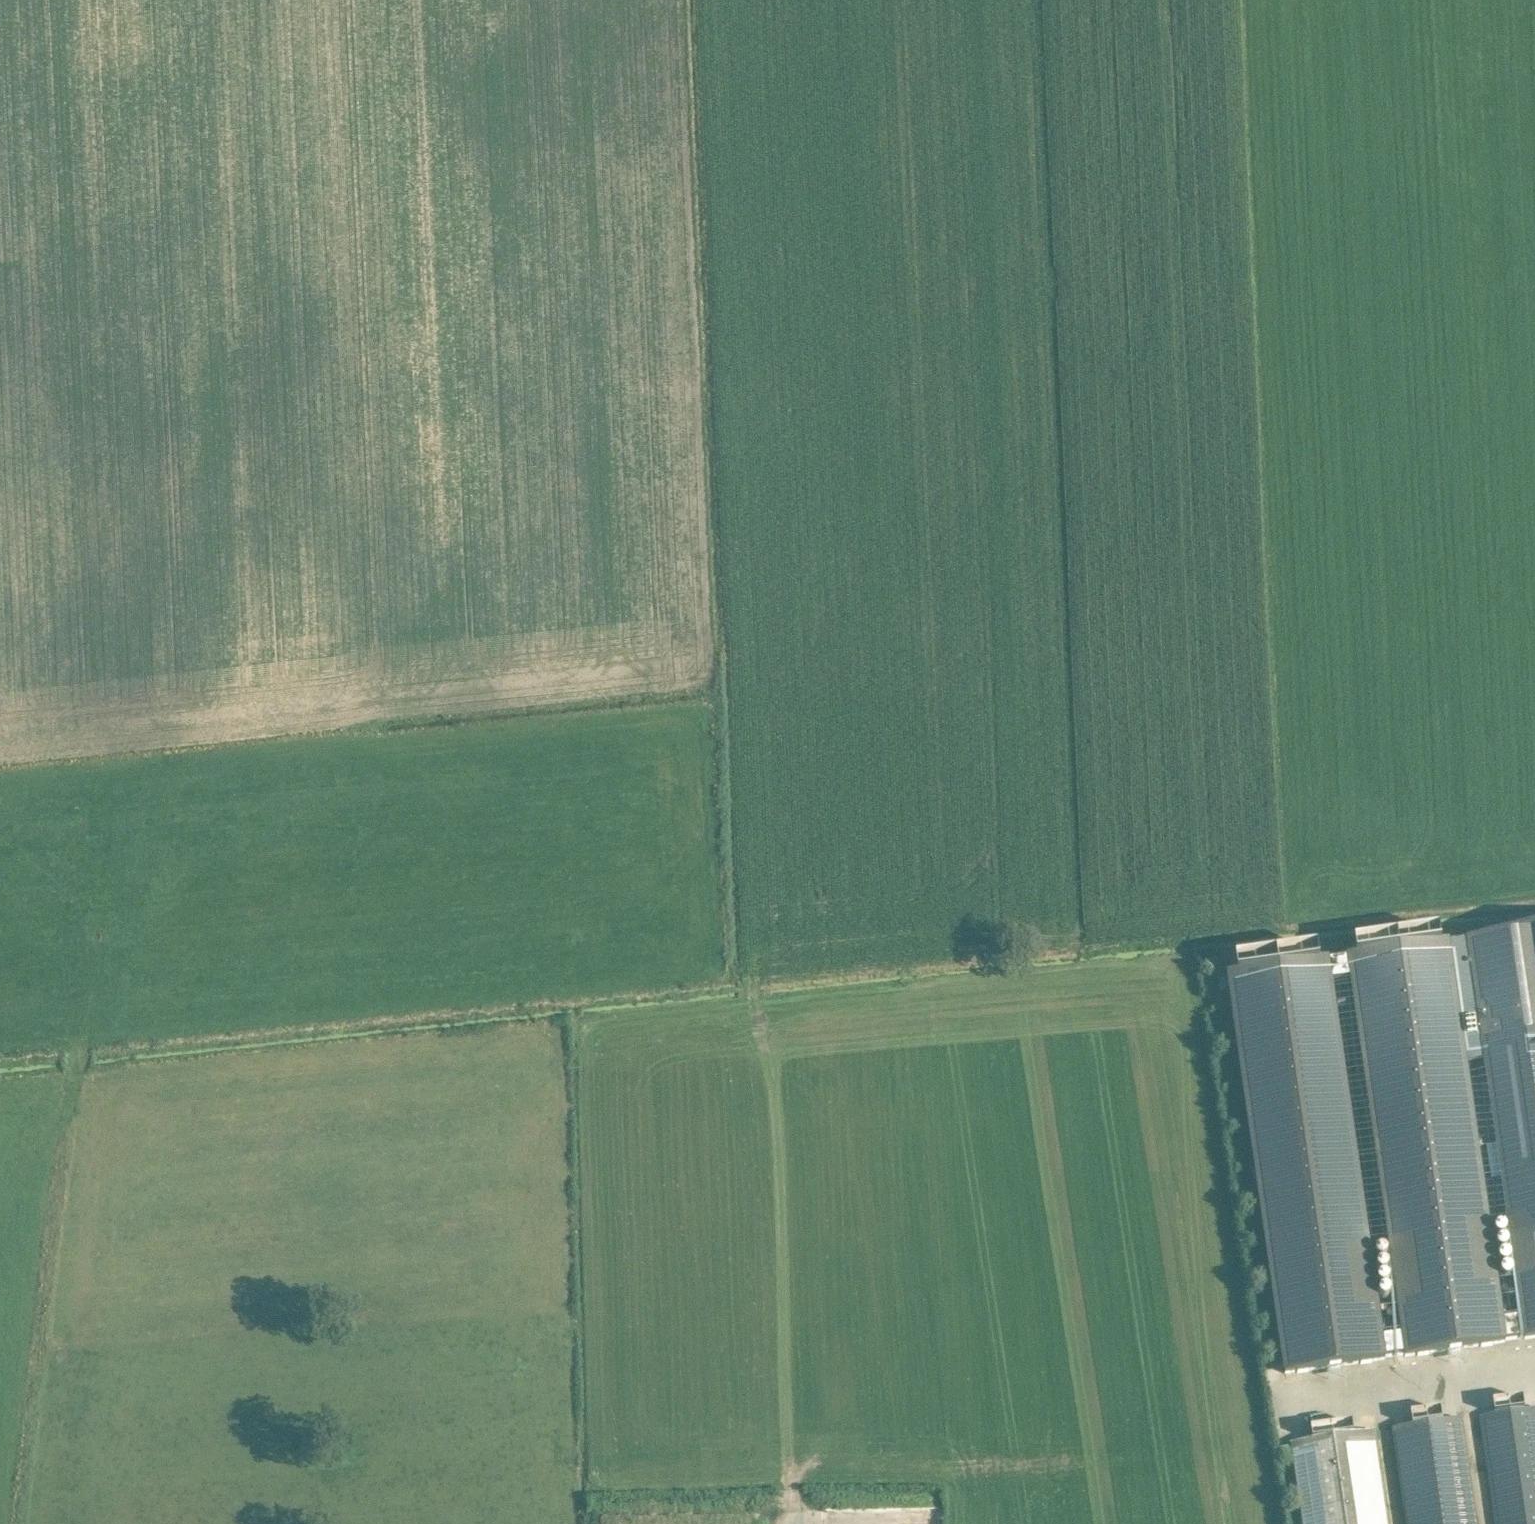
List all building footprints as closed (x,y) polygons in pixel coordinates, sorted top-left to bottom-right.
[(1467,941),(1476,1002),(1482,1042),(1534,1035),(1534,932),(1467,941)] [(1526,1339),(1523,1318),(1500,1321),(1454,1005),(1476,1002),(1467,941),(1349,958),(1352,980),(1407,1356),(1526,1339)] [(1352,980),(1349,958),(1325,962),(1230,976),(1287,1374),(1383,1360),(1407,1356),(1404,1335),(1380,1339),(1328,983),(1352,980)] [(1511,1239),(1514,1257),(1523,1318),(1526,1339),(1534,1338),(1534,1235),(1511,1239)] [(1481,1416),(1496,1523),(1534,1523),(1534,1408),(1481,1416)] [(1455,1419),(1399,1427),(1413,1523),(1470,1523),(1455,1419)] [(1374,1431),(1291,1443),(1303,1523),(1388,1523),(1374,1431)]
